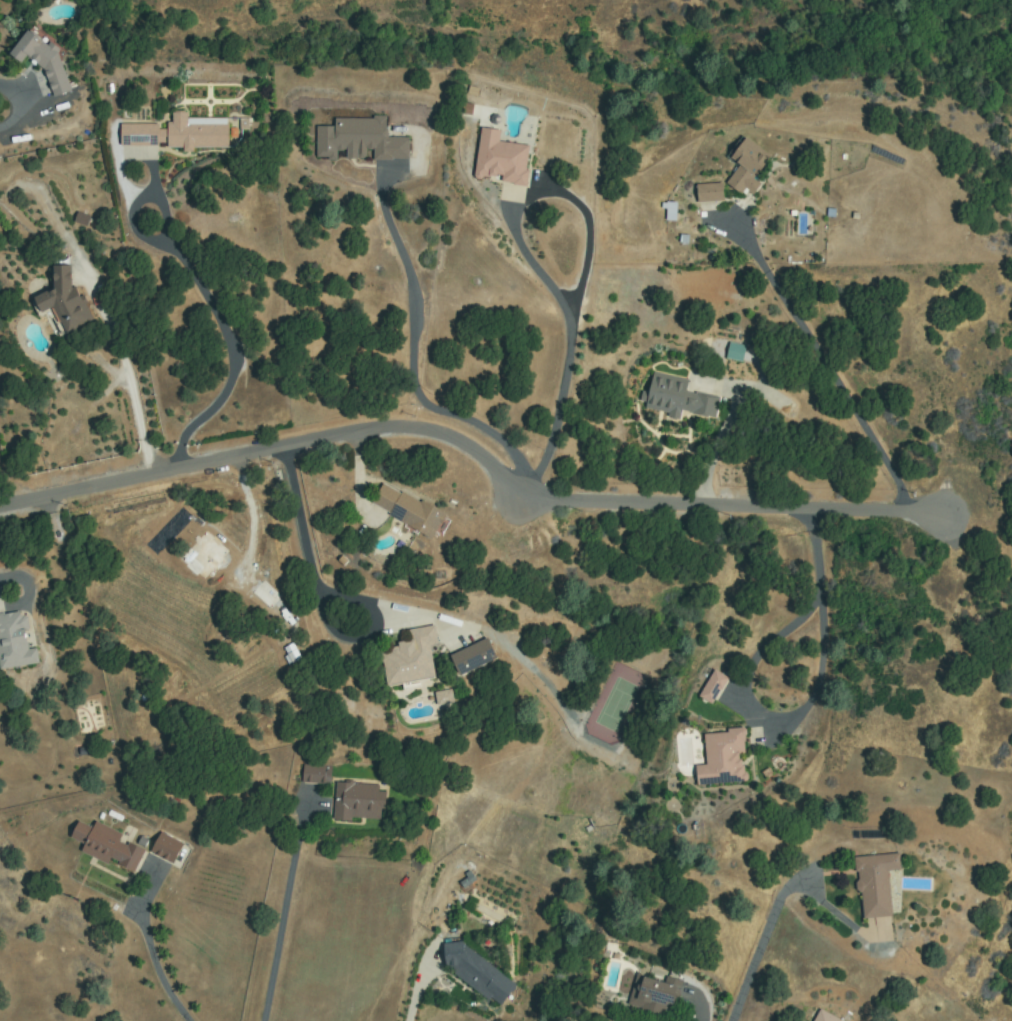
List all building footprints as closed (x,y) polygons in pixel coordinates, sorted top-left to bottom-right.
[(62,97),(70,95),(69,92),(55,97),(44,63),(36,66),(33,57),(15,63),(11,51),(23,47),(20,38),(40,32),(44,46),(54,43),(72,97),(63,100),(62,97)] [(124,144),(124,126),(174,128),(175,117),(227,119),(226,150),(170,148),(170,137),(163,136),(163,146),(124,144)] [(335,150),(335,157),(320,158),(319,128),(337,128),(337,119),(386,119),(386,138),(408,138),(408,159),(375,160),(375,148),(365,148),(365,157),(349,157),(349,150),(335,150)] [(500,132),(498,142),(530,147),(524,183),(477,175),(484,130),(500,132)] [(759,185),(751,195),(745,190),(742,193),(729,183),(742,165),(733,158),(746,140),(769,158),(752,180),(759,185)] [(700,202),(700,185),(722,185),(722,202),(700,202)] [(661,220),(674,220),(674,202),(662,202),(661,220)] [(42,319),(32,304),(58,286),(51,275),(67,264),(73,273),(67,278),(94,317),(66,336),(50,313),(42,319)] [(729,358),(732,344),(745,347),(742,361),(729,358)] [(655,372),(687,382),(685,390),(719,401),(713,419),(681,409),(679,416),(645,405),(655,372)] [(432,537),(374,506),(385,485),(443,517),(432,537)] [(39,664),(0,668),(0,617),(27,614),(31,651),(38,650),(39,664)] [(384,655),(396,652),(395,646),(414,642),(412,632),(432,627),(436,644),(428,646),(435,680),(391,689),(384,655)] [(456,671),(453,672),(447,663),(485,640),(496,658),(460,679),(456,671)] [(701,696),(716,673),(727,680),(712,703),(701,696)] [(437,693),(449,691),(451,704),(439,705),(437,693)] [(705,737),(742,730),(746,752),(738,753),(743,780),(701,788),(697,767),(711,765),(705,737)] [(328,784),(304,781),(305,769),(329,772),(328,784)] [(381,788),(379,820),(335,817),(337,785),(381,788)] [(78,824),(95,830),(96,825),(122,834),(119,842),(144,851),(138,870),(84,852),(86,843),(73,839),(78,824)] [(175,862),(154,852),(162,835),(183,845),(175,862)] [(891,916),(865,919),(857,859),(898,854),(900,869),(885,871),(891,916)] [(444,953),(453,940),(514,987),(499,1007),(446,965),(451,958),(444,953)] [(683,984),(675,1006),(667,1003),(662,1017),(629,1005),(639,977),(665,987),(669,979),(683,984)] [(821,1012),(839,1020),(817,1020),(821,1012)]
